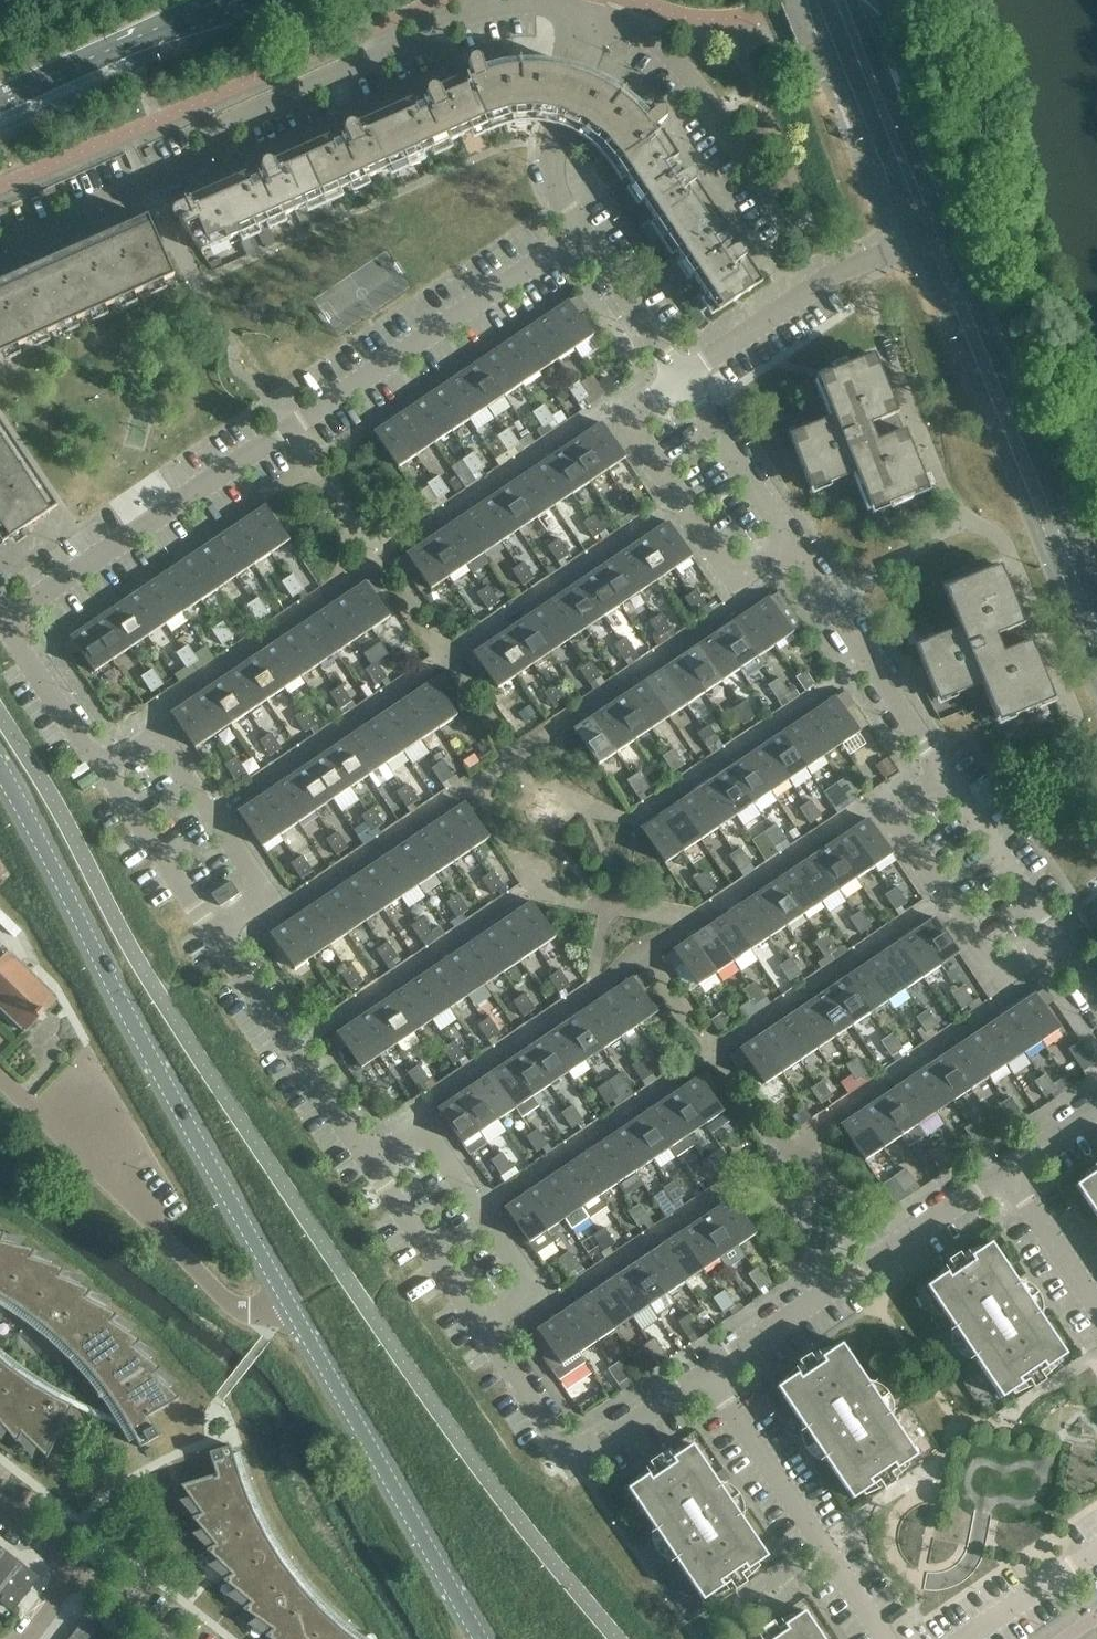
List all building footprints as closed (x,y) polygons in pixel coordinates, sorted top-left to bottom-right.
[(267,223),(460,137),(488,124),(511,117),(536,115),(559,118),(580,128),(601,142),(633,107),(620,96),(604,86),(573,71),(538,67),(520,67),(503,69),(495,71),(494,66),(484,68),(481,58),(480,58),(479,57),(477,56),(475,56),(474,56),(472,57),(471,58),(470,58),(470,59),(469,61),(469,62),(468,62),(471,73),(438,88),(436,86),(435,86),(434,85),(432,85),(431,86),(430,86),(429,87),(428,89),(427,90),(427,91),(427,92),(426,93),(430,101),(415,108),(411,100),(356,124),(354,123),(352,122),(350,122),(348,122),(348,123),(347,124),(346,124),(345,125),(345,126),(345,127),(344,128),(344,129),(348,138),(332,145),(329,136),(272,161),(271,160),(270,159),(269,159),(268,159),(266,159),(265,160),(263,161),(262,162),(262,163),(261,164),(261,165),(261,166),(265,175),(249,182),(245,173),(217,186),(239,235),(242,242),(270,229),(267,223)] [(616,161),(658,126),(666,119),(666,118),(666,117),(666,116),(666,115),(666,114),(666,113),(665,112),(665,111),(664,110),(663,110),(662,109),(661,109),(660,109),(658,109),(657,109),(649,116),(643,109),(639,113),(633,107),(601,142),(616,161)] [(717,214),(695,181),(695,180),(696,179),(696,177),(696,176),(695,174),(695,173),(694,172),(693,171),(691,171),(690,171),(688,171),(688,170),(680,176),(670,162),(678,156),(658,126),(616,161),(672,244),(717,214)] [(239,235),(217,186),(188,199),(188,201),(174,207),(174,208),(173,209),(173,210),(172,211),(172,213),(172,214),(172,215),(173,216),(174,217),(175,218),(176,218),(177,219),(179,219),(201,252),(239,235)] [(763,282),(745,256),(746,255),(746,254),(746,253),(746,251),(746,250),(746,249),(745,248),(744,247),(743,246),(742,246),(740,245),(738,246),(738,245),(730,250),(721,236),(729,231),(717,214),(672,244),(718,312),(763,282)] [(174,277),(147,216),(0,282),(0,354),(174,277)] [(593,336),(578,314),(587,308),(578,295),(551,314),(575,348),(593,336)] [(575,348),(551,314),(534,325),(557,360),(575,348)] [(557,360),(534,325),(516,337),(540,372),(557,360)] [(540,372),(516,337),(498,349),(522,384),(540,372)] [(522,384),(498,349),(481,361),(505,396),(522,384)] [(927,485),(904,430),(903,431),(896,414),(898,414),(874,355),(818,378),(833,417),(806,428),(807,431),(790,438),(810,488),(828,481),(829,484),(856,473),(870,508),(886,502),(887,506),(912,496),(911,492),(927,485)] [(505,396),(481,361),(463,373),(487,408),(505,396)] [(487,408),(463,373),(446,385),(469,420),(487,408)] [(573,396),(585,388),(579,381),(568,389),(573,396)] [(469,420),(446,385),(428,396),(452,431),(469,420)] [(590,396),(585,388),(573,396),(578,404),(590,396)] [(452,431),(428,396),(411,408),(434,443),(452,431)] [(538,420),(550,412),(544,404),(533,412),(538,420)] [(434,443),(411,408),(393,420),(417,455),(434,443)] [(543,428),(555,420),(550,412),(538,420),(543,428)] [(417,455),(393,420),(375,432),(398,467),(417,455)] [(626,458),(602,423),(584,435),(607,470),(626,458)] [(503,444),(515,436),(509,428),(498,436),(503,444)] [(3,543),(51,511),(0,435),(0,539),(3,543)] [(607,470),(584,435),(566,447),(590,482),(607,470)] [(508,452),(520,444),(515,436),(503,444),(508,452)] [(590,482),(566,447),(549,459),(572,494),(590,482)] [(468,468),(479,460),(474,452),(462,460),(468,468)] [(572,494),(549,459),(531,471),(555,506),(572,494)] [(473,475),(485,468),(479,460),(468,468),(473,475)] [(555,506),(531,471),(514,483),(537,518),(555,506)] [(432,491),(444,483),(439,476),(427,483),(432,491)] [(438,499),(449,491),(444,483),(432,491),(438,499)] [(537,518),(514,483),(496,495),(520,530),(537,518)] [(623,507),(635,499),(630,491),(618,499),(623,507)] [(520,530),(496,495),(478,506),(502,542),(520,530)] [(629,515),(640,507),(635,499),(623,507),(629,515)] [(289,541),(266,506),(248,518),(271,553),(289,541)] [(502,542),(478,506),(461,518),(484,553),(502,542)] [(588,530),(600,523),(595,515),(583,523),(588,530)] [(271,553),(248,518),(230,530),(254,565),(271,553)] [(484,553),(461,518),(443,530),(467,565),(484,553)] [(692,557),(669,522),(650,534),(674,569),(692,557)] [(593,538),(605,530),(600,523),(588,530),(593,538)] [(254,565),(230,530),(212,542),(236,577),(254,565)] [(467,565),(443,530),(426,542),(449,577),(467,565)] [(674,569),(650,534),(633,546),(656,581),(674,569)] [(553,554),(565,546),(559,538),(548,546),(553,554)] [(236,577),(212,542),(195,554),(219,589),(236,577)] [(449,577),(426,542),(399,560),(408,573),(416,568),(431,589),(449,577)] [(558,562),(570,554),(565,546),(553,554),(558,562)] [(656,581),(633,546),(615,558),(639,593),(656,581)] [(219,589),(195,554),(177,566),(201,601),(219,589)] [(639,593),(615,558),(598,570),(621,605),(639,593)] [(518,578),(529,570),(524,562),(512,570),(518,578)] [(201,601),(177,566),(160,578),(183,613),(201,601)] [(1053,696),(1030,641),(1029,642),(1023,625),(1024,625),(1008,586),(1000,566),(943,589),(959,628),(932,639),(934,642),(916,649),(937,699),(954,692),(955,695),(982,684),(996,719),(1012,713),(1013,716),(1039,706),(1037,703),(1053,696)] [(523,586),(535,578),(529,570),(518,578),(523,586)] [(621,605),(598,570),(580,582),(604,617),(621,605)] [(287,590),(299,582),(294,574),(282,582),(287,590)] [(390,617),(375,595),(384,589),(375,576),(348,594),(372,629),(390,617)] [(183,613),(160,578),(142,589),(166,625),(183,613)] [(292,597),(304,590),(299,582),(287,590),(292,597)] [(604,617),(580,582),(563,594),(586,629),(604,617)] [(483,602),(494,594),(489,586),(477,594),(483,602)] [(166,625),(142,589),(125,601),(148,636),(166,625)] [(690,606),(702,598),(696,590),(685,598),(690,606)] [(802,627),(787,605),(778,592),(751,610),(775,645),(802,627)] [(372,629),(348,594),(331,606),(354,641),(372,629)] [(488,609),(500,602),(494,594),(483,602),(488,609)] [(586,629),(563,594),(545,605),(568,640),(586,629)] [(252,613),(264,605),(258,597),(247,605),(252,613)] [(695,614),(707,606),(702,598),(690,606),(695,614)] [(148,636),(125,601),(107,613),(131,648),(148,636)] [(257,621),(269,613),(264,605),(252,613),(257,621)] [(568,640),(545,605),(527,617),(551,652),(568,640)] [(354,641),(331,606),(313,618),(337,653),(354,641)] [(775,645),(751,610),(734,622),(757,657),(775,645)] [(131,648),(107,613),(89,625),(113,660),(131,648)] [(655,629),(667,621),(661,614),(650,621),(655,629)] [(551,652),(527,617),(510,629),(533,664),(551,652)] [(337,653),(313,618),(296,630),(319,665),(337,653)] [(217,637),(228,629),(223,621),(211,629),(217,637)] [(660,637),(672,629),(667,621),(655,629),(660,637)] [(757,657),(734,622),(716,634),(740,669),(757,657)] [(113,660),(89,625),(63,643),(71,656),(80,651),(95,672),(113,660)] [(222,645),(234,637),(228,629),(217,637),(222,645)] [(533,664),(510,629),(492,641),(516,676),(533,664)] [(319,665),(296,630),(278,642),(302,677),(319,665)] [(740,669),(716,634),(699,646),(722,681),(740,669)] [(620,653),(631,645),(626,637),(614,645),(620,653)] [(516,676),(492,641),(465,659),(474,672),(483,666),(498,688),(516,676)] [(302,677),(278,642),(261,653),(284,688),(302,677)] [(182,661),(194,653),(188,645),(176,653),(182,661)] [(625,661),(637,653),(631,645),(620,653),(625,661)] [(722,681),(699,646),(681,658),(705,693),(722,681)] [(187,669),(199,661),(194,653),(182,661),(187,669)] [(284,688),(261,653),(242,666),(266,701),(284,688)] [(705,693),(681,658),(663,670),(687,705),(705,693)] [(584,677),(596,669),(591,661),(579,669),(584,677)] [(370,677),(382,669),(377,662),(365,669),(370,677)] [(266,701),(242,666),(225,677),(249,712),(266,701)] [(147,684),(158,677),(153,669),(141,677),(147,684)] [(376,685),(387,677),(382,669),(370,677),(376,685)] [(590,685),(601,677),(596,669),(584,677),(590,685)] [(687,705),(663,670),(646,681),(669,716),(687,705)] [(457,716),(442,694),(451,688),(442,675),(415,693),(439,728),(457,716)] [(152,692),(164,684),(158,677),(147,684),(152,692)] [(249,712),(225,677),(208,689),(231,724),(249,712)] [(774,693),(785,686),(780,678),(768,686),(774,693)] [(669,716),(646,681),(628,693),(652,728),(669,716)] [(335,701),(347,693),(341,685),(330,693),(335,701)] [(549,700),(561,693),(556,685),(544,693),(549,700)] [(779,701),(791,694),(785,686),(774,693),(779,701)] [(231,724),(208,689),(190,701),(214,736),(231,724)] [(860,732),(845,710),(854,704),(845,691),(818,709),(842,744),(860,732)] [(340,709),(352,701),(347,693),(335,701),(340,709)] [(439,728),(415,693),(397,705),(421,740),(439,728)] [(555,708),(566,700),(561,693),(549,700),(555,708)] [(652,728),(628,693),(611,705),(634,740),(652,728)] [(214,736),(190,701),(172,713),(196,748),(214,736)] [(750,709),(745,701),(733,709),(738,717),(750,709)] [(421,740),(397,705),(380,717),(403,752),(421,740)] [(634,740),(611,705),(593,717),(617,752),(634,740)] [(300,725),(312,717),(306,709),(295,717),(300,725)] [(755,717),(750,709),(738,717),(744,725),(755,717)] [(842,744),(818,709),(800,721),(824,756),(842,744)] [(305,733),(317,725),(312,717),(300,725),(305,733)] [(403,752),(380,717),(362,729),(386,764),(403,752)] [(617,752),(593,717),(575,729),(598,764),(617,752)] [(824,756),(800,721),(783,733),(806,768),(824,756)] [(703,741),(715,733),(710,725),(698,733),(703,741)] [(386,764),(362,729),(345,741),(368,776),(386,764)] [(265,748),(276,741),(271,733),(259,741),(265,748)] [(708,749),(720,741),(715,733),(703,741),(708,749)] [(806,768),(783,733),(765,745),(789,780),(806,768)] [(270,756),(282,748),(276,741),(265,748),(270,756)] [(368,776),(345,741),(327,752),(351,787),(368,776)] [(789,780),(765,745),(748,757),(771,792),(789,780)] [(668,765),(680,757),(674,749),(663,757),(668,765)] [(351,787),(327,752),(310,764),(333,799),(351,787)] [(230,772),(241,764),(236,756),(224,764),(230,772)] [(673,773),(685,765),(680,757),(668,765),(673,773)] [(771,792),(748,757),(730,769),(754,804),(771,792)] [(437,776),(449,768),(443,760),(432,768),(437,776)] [(235,780),(247,772),(241,764),(230,772),(235,780)] [(333,799),(310,764),(292,776),(316,811),(333,799)] [(442,784),(454,776),(449,768),(437,776),(442,784)] [(754,804),(730,769),(712,780),(736,816),(754,804)] [(633,788),(644,780),(639,773),(627,780),(633,788)] [(316,811),(292,776),(275,788),(298,823),(316,811)] [(840,792),(852,784),(846,776),(835,784),(840,792)] [(638,796),(650,788),(644,780),(633,788),(638,796)] [(736,816),(712,780),(695,792),(719,827),(736,816)] [(408,784),(402,788),(397,792),(402,800),(414,792),(408,784)] [(857,792),(852,784),(840,792),(849,806),(855,802),(851,796),(857,792)] [(298,823),(275,788),(257,800),(281,835),(298,823)] [(407,808),(419,800),(414,792),(402,800),(407,808)] [(719,827),(695,792),(677,804),(701,839),(719,827)] [(281,835),(257,800),(239,812),(262,847),(281,835)] [(805,816),(817,808),(811,800),(799,808),(805,816)] [(489,838),(466,803),(448,815),(471,850),(489,838)] [(701,839),(677,804),(660,816),(683,851),(701,839)] [(367,824),(378,816),(373,808),(361,816),(367,824)] [(810,824),(822,816),(817,808),(805,816),(810,824)] [(471,850),(448,815),(430,827),(454,862),(471,850)] [(372,831),(384,823),(378,816),(367,824),(372,831)] [(683,851),(660,816),(642,828),(665,863),(683,851)] [(892,854),(869,819),(851,831),(874,866),(892,854)] [(770,840),(781,832),(776,824),(764,832),(770,840)] [(454,862),(430,827),(412,839),(436,874),(454,862)] [(331,847),(343,839),(338,831),(326,839),(331,847)] [(874,866),(851,831),(833,843),(857,878),(874,866)] [(775,848),(787,840),(781,832),(770,840),(775,848)] [(337,855),(349,847),(343,839),(331,847),(337,855)] [(436,874),(412,839),(395,851),(418,886),(436,874)] [(857,878),(833,843),(815,855),(839,890),(857,878)] [(734,864),(746,856),(741,848),(729,856),(734,864)] [(418,886),(395,851),(377,862),(401,898),(418,886)] [(303,855),(297,859),(291,863),(296,871),(308,863),(303,855)] [(839,890),(815,855),(798,867),(821,902),(839,890)] [(740,871),(751,863),(746,856),(734,864),(740,871)] [(10,875),(0,859),(0,885),(10,875)] [(401,898),(377,862),(360,874),(383,910),(401,898)] [(302,879),(313,871),(308,863),(296,871),(302,879)] [(821,902),(798,867),(780,879),(804,914),(821,902)] [(487,886),(499,878),(494,871),(482,878),(487,886)] [(699,887),(711,879),(706,871),(694,879),(699,887)] [(383,910),(360,874),(342,886),(366,921),(383,910)] [(492,894),(504,886),(499,878),(487,886),(492,894)] [(705,895),(716,887),(711,879),(699,887),(705,895)] [(804,914),(780,879),(763,891),(786,926),(804,914)] [(220,906),(240,894),(231,881),(212,894),(220,906)] [(366,921),(342,886),(324,898),(348,933),(366,921)] [(890,903),(902,895),(897,887),(885,895),(890,903)] [(786,926),(763,891),(745,902),(769,937),(786,926)] [(452,910),(464,902),(458,894),(447,902),(452,910)] [(902,895),(890,903),(896,911),(907,903),(902,895)] [(348,933),(324,898),(307,910),(331,945),(348,933)] [(457,918),(469,910),(464,902),(452,910),(457,918)] [(556,937),(532,902),(514,914),(538,949),(556,937)] [(769,937),(745,902),(728,914),(751,949),(769,937)] [(331,945),(307,910),(289,922),(313,957),(331,945)] [(855,926),(867,918),(862,911),(850,918),(855,926)] [(538,949),(514,914),(497,926),(520,961),(538,949)] [(751,949),(728,914),(710,926),(734,961),(751,949)] [(417,934),(428,926),(423,918),(411,926),(417,934)] [(872,926),(867,918),(855,926),(860,934),(872,926)] [(959,953),(935,918),(917,930),(941,965),(959,953)] [(313,957),(289,922),(262,940),(271,953),(280,947),(295,969),(313,957)] [(422,942),(434,934),(428,926),(417,934),(422,942)] [(520,961),(497,926),(479,938),(503,973),(520,961)] [(734,961),(710,926),(692,938),(716,973),(734,961)] [(941,965),(917,930),(900,942),(923,977),(941,965)] [(820,950),(832,942),(826,934),(815,942),(820,950)] [(503,973),(479,938),(461,950),(485,984),(503,973)] [(716,973),(692,938),(665,956),(674,969),(683,963),(698,985),(716,973)] [(382,958),(393,950),(388,942),(376,950),(382,958)] [(832,942),(820,950),(825,958),(837,950),(832,942)] [(923,977),(900,942),(882,954),(906,989),(923,977)] [(0,943),(0,1008),(25,1032),(57,999),(0,943)] [(387,965),(399,957),(393,950),(382,958),(387,965)] [(485,984),(461,950),(444,961),(467,996),(485,984)] [(906,989),(882,954),(865,966),(888,1001),(906,989)] [(785,974),(796,966),(791,958),(779,966),(785,974)] [(467,996),(444,961),(426,973),(450,1008),(467,996)] [(346,981),(358,973),(353,965),(341,973),(346,981)] [(796,966),(785,974),(790,982),(802,974),(796,966)] [(888,1001),(865,966),(847,978),(871,1013),(888,1001)] [(554,985),(565,977),(560,969),(548,977),(554,985)] [(657,1013),(642,991),(651,985),(642,972),(615,990),(639,1025),(657,1013)] [(352,989),(363,981),(358,973),(346,981),(352,989)] [(450,1008),(426,973),(409,985),(432,1020),(450,1008)] [(559,993),(571,985),(565,977),(554,985),(559,993)] [(871,1013),(847,978),(829,990),(853,1024),(871,1013)] [(750,997),(761,989),(756,982),(744,989),(750,997)] [(432,1020),(409,985),(391,997),(415,1032),(432,1020)] [(957,1001),(968,993),(963,986),(951,994),(957,1001)] [(1060,1029),(1045,1007),(1054,1001),(1045,988),(1018,1006),(1042,1041),(1060,1029)] [(761,989),(750,997),(755,1005),(767,997),(761,989)] [(639,1025),(615,990),(597,1002),(621,1037),(639,1025)] [(853,1024),(829,990),(812,1001),(835,1036),(853,1024)] [(518,1009),(530,1001),(525,993),(513,1001),(518,1009)] [(962,1009),(974,1001),(968,993),(957,1001),(962,1009)] [(415,1032),(391,997),(373,1009),(397,1044),(415,1032)] [(524,1017),(536,1009),(530,1001),(518,1009),(524,1017)] [(835,1036),(812,1001),(794,1013),(818,1048),(835,1036)] [(621,1037),(597,1002),(580,1014),(603,1049),(621,1037)] [(1042,1041),(1018,1006),(1000,1018),(1024,1053),(1042,1041)] [(397,1044),(373,1009),(356,1021),(379,1056),(397,1044)] [(922,1025),(933,1017),(928,1009),(916,1017),(922,1025)] [(818,1048),(794,1013),(777,1025),(800,1060),(818,1048)] [(603,1049),(580,1014),(562,1026),(586,1061),(603,1049)] [(483,1033),(495,1025),(490,1017),(478,1025),(483,1033)] [(927,1033),(939,1025),(933,1017),(922,1025),(927,1033)] [(1024,1053),(1000,1018),(983,1030),(1006,1065),(1024,1053)] [(379,1056),(356,1021),(329,1039),(338,1052),(346,1046),(361,1068),(379,1056)] [(489,1041),(500,1033),(495,1025),(483,1033),(489,1041)] [(800,1060),(777,1025),(759,1037),(783,1072),(800,1060)] [(586,1061),(562,1026),(545,1037),(568,1073),(586,1061)] [(1006,1065),(983,1030),(965,1042),(989,1077),(1006,1065)] [(886,1049),(898,1041),(893,1033),(881,1041),(886,1049)] [(568,1073),(545,1037),(527,1049),(551,1084),(568,1073)] [(783,1072),(759,1037),(732,1055),(741,1068),(750,1062),(764,1084),(783,1072)] [(448,1056),(460,1049),(455,1041),(443,1049),(448,1056)] [(892,1057),(904,1049),(898,1041),(886,1049),(892,1057)] [(1096,1063),(1081,1041),(1069,1049),(1084,1071),(1096,1063)] [(989,1077),(965,1042),(948,1054),(971,1089),(989,1077)] [(453,1064),(465,1056),(460,1049),(448,1056),(453,1064)] [(551,1084),(527,1049),(510,1061),(533,1096),(551,1084)] [(971,1089),(948,1054),(930,1065),(954,1100),(971,1089)] [(851,1073),(863,1065),(858,1057),(846,1065),(851,1073)] [(637,1074),(649,1066),(644,1058),(632,1066),(637,1074)] [(533,1096),(510,1061),(492,1073),(516,1108),(522,1117),(539,1105),(533,1096)] [(413,1080),(425,1072),(419,1064),(408,1072),(413,1080)] [(857,1080),(868,1073),(863,1065),(851,1073),(857,1080)] [(954,1100),(930,1065),(913,1077),(936,1112),(954,1100)] [(654,1074),(649,1066),(637,1074),(642,1082),(654,1074)] [(724,1112),(709,1090),(718,1084),(709,1071),(682,1089),(705,1124),(724,1112)] [(418,1088),(430,1080),(425,1072),(413,1080),(418,1088)] [(516,1108),(492,1073),(474,1085),(498,1120),(516,1108)] [(1040,1089),(1052,1082),(1046,1074),(1035,1082),(1040,1089)] [(936,1112),(913,1077),(895,1089),(918,1124),(936,1112)] [(816,1096),(828,1088),(823,1081),(811,1088),(816,1096)] [(608,1082),(603,1086),(597,1089),(602,1097),(614,1089),(608,1082)] [(1045,1097),(1057,1089),(1052,1082),(1040,1089),(1045,1097)] [(498,1120),(474,1085),(457,1097),(480,1132),(498,1120)] [(822,1104),(833,1096),(828,1088),(816,1096),(822,1104)] [(619,1097),(614,1089),(602,1097),(607,1105),(619,1097)] [(705,1124),(682,1089),(664,1101),(688,1136),(705,1124)] [(918,1124),(895,1089),(878,1100),(902,1135),(918,1124)] [(480,1132),(457,1097),(439,1109),(462,1144),(480,1132)] [(1005,1113),(1016,1105),(1011,1097),(999,1105),(1005,1113)] [(902,1135),(878,1100),(860,1113),(883,1148),(884,1147),(890,1157),(907,1145),(901,1136),(902,1135)] [(688,1136),(664,1101),(647,1113),(670,1148),(688,1136)] [(573,1105),(567,1109),(561,1113),(567,1121),(578,1113),(573,1105)] [(1010,1121),(1022,1113),(1016,1105),(1005,1113),(1010,1121)] [(584,1121),(578,1113),(567,1121),(572,1129),(584,1121)] [(670,1148),(647,1113),(629,1125),(653,1160),(670,1148)] [(883,1148),(860,1113),(842,1125),(865,1160),(883,1148)] [(970,1137),(981,1129),(976,1121),(964,1129),(970,1137)] [(653,1160),(629,1125),(611,1136),(635,1171),(653,1160)] [(538,1129),(532,1133),(526,1137),(532,1145),(543,1137),(538,1129)] [(975,1145),(987,1137),(981,1129),(970,1137),(975,1145)] [(635,1171),(611,1136),(594,1148),(617,1183),(635,1171)] [(549,1145),(543,1137),(532,1145),(537,1152),(549,1145)] [(934,1160),(946,1153),(941,1145),(929,1153),(934,1160)] [(617,1183),(594,1148),(576,1160),(600,1195),(617,1183)] [(503,1152),(497,1156),(491,1160),(497,1168),(508,1160),(503,1152)] [(940,1168),(951,1160),(946,1153),(934,1160),(940,1168)] [(704,1172),(716,1164),(710,1156),(699,1164),(704,1172)] [(514,1168),(508,1160),(497,1168),(502,1176),(514,1168)] [(600,1195),(576,1160),(559,1172),(582,1207),(600,1195)] [(709,1180),(721,1172),(716,1164),(704,1172),(709,1180)] [(899,1184),(911,1176),(906,1168),(894,1176),(899,1184)] [(1076,1185),(1096,1216),(1096,1171),(1076,1185)] [(582,1207),(559,1172),(541,1184),(565,1219),(582,1207)] [(916,1184),(911,1176),(899,1184),(904,1192),(916,1184)] [(669,1196),(680,1188),(675,1180),(663,1188),(669,1196)] [(565,1219),(541,1184),(523,1196),(547,1231),(565,1219)] [(674,1204),(686,1196),(680,1188),(669,1196),(674,1204)] [(547,1231),(523,1196),(505,1208),(529,1243),(547,1231)] [(756,1234),(733,1199),(714,1211),(738,1246),(756,1234)] [(633,1219),(645,1211),(640,1204),(628,1212),(633,1219)] [(639,1227),(650,1219),(645,1211),(633,1219),(639,1227)] [(738,1246),(714,1211),(697,1223),(720,1258),(738,1246)] [(720,1258),(697,1223),(679,1235),(703,1270),(720,1258)] [(598,1243),(610,1235),(605,1227),(593,1235),(598,1243)] [(153,1375),(161,1369),(160,1367),(160,1368),(133,1348),(141,1341),(139,1340),(111,1322),(118,1315),(116,1313),(115,1314),(85,1298),(92,1291),(90,1290),(59,1277),(64,1269),(63,1268),(62,1269),(30,1259),(35,1250),(34,1249),(33,1250),(0,1243),(5,1234),(3,1233),(0,1233),(0,1297),(17,1307),(41,1324),(64,1344),(85,1366),(103,1387),(107,1392),(120,1411),(123,1417),(141,1448),(142,1447),(141,1447),(159,1437),(148,1417),(179,1399),(179,1397),(178,1397),(153,1375)] [(603,1251),(615,1243),(610,1235),(598,1243),(603,1251)] [(703,1270),(679,1235),(662,1246),(685,1282),(703,1270)] [(1029,1298),(1021,1286),(992,1242),(965,1260),(960,1252),(948,1260),(953,1268),(927,1286),(964,1342),(1029,1298)] [(685,1282),(662,1246),(644,1258),(668,1293),(685,1282)] [(563,1267),(575,1259),(569,1251),(558,1259),(563,1267)] [(668,1293),(644,1258),(626,1270),(650,1305),(668,1293)] [(568,1275),(580,1267),(575,1259),(563,1267),(568,1275)] [(754,1282),(765,1274),(760,1266),(748,1274),(754,1282)] [(650,1305),(626,1270),(609,1282),(632,1317),(650,1305)] [(759,1290),(771,1282),(765,1274),(754,1282),(759,1290)] [(632,1317),(609,1282),(591,1294),(615,1329),(632,1317)] [(719,1306),(730,1298),(725,1290),(713,1298),(719,1306)] [(615,1329),(591,1294),(574,1306),(597,1341),(615,1329)] [(724,1314),(736,1306),(730,1298),(719,1306),(724,1314)] [(1067,1354),(1038,1311),(1029,1298),(964,1342),(1002,1398),(1029,1380),(1034,1388),(1046,1380),(1040,1372),(1067,1354)] [(597,1341),(574,1306),(556,1318),(580,1353),(597,1341)] [(683,1329),(695,1322),(690,1314),(678,1322),(683,1329)] [(580,1353),(556,1318),(529,1336),(538,1349),(547,1343),(561,1365),(580,1353)] [(689,1337),(700,1329),(695,1322),(683,1329),(689,1337)] [(660,1345),(655,1337),(643,1345),(648,1353),(660,1345)] [(880,1400),(868,1382),(842,1343),(815,1361),(810,1354),(798,1361),(804,1369),(777,1387),(815,1443),(880,1400)] [(665,1353),(660,1345),(648,1353),(654,1361),(665,1353)] [(31,1382),(12,1369),(7,1365),(0,1359),(0,1422),(16,1441),(17,1442),(22,1434),(47,1457),(46,1457),(48,1458),(72,1407),(73,1407),(73,1406),(56,1397),(31,1382)] [(613,1377),(625,1369),(619,1361),(608,1369),(613,1377)] [(618,1385),(630,1377),(625,1369),(613,1377),(618,1385)] [(918,1455),(892,1417),(880,1400),(815,1443),(853,1500),(879,1482),(884,1489),(896,1481),(891,1474),(918,1455)] [(731,1500),(721,1487),(693,1444),(666,1462),(661,1454),(649,1462),(655,1470),(628,1488),(666,1544),(731,1500)] [(283,1565),(279,1559),(267,1540),(264,1533),(254,1513),(251,1507),(243,1486),(240,1479),(230,1445),(229,1445),(229,1446),(209,1452),(216,1474),(181,1485),(182,1486),(202,1514),(193,1517),(193,1519),(194,1519),(216,1545),(207,1549),(208,1551),(232,1574),(224,1580),(225,1581),(251,1602),(243,1608),(245,1611),(245,1610),(273,1629),(266,1636),(267,1637),(271,1638),(354,1638),(344,1631),(338,1626),(322,1611),(317,1606),(302,1589),(297,1583),(283,1565)] [(768,1556),(739,1513),(731,1500),(666,1544),(703,1600),(730,1582),(735,1590),(747,1582),(742,1574),(768,1556)] [(20,1564),(3,1550),(0,1554),(0,1589),(20,1564)] [(38,1578),(20,1564),(0,1589),(0,1600),(13,1610),(38,1578)] [(805,1611),(779,1629),(773,1621),(762,1628),(767,1636),(763,1638),(824,1638),(805,1611)] [(86,1623),(77,1634),(83,1638),(106,1638),(86,1623)]
